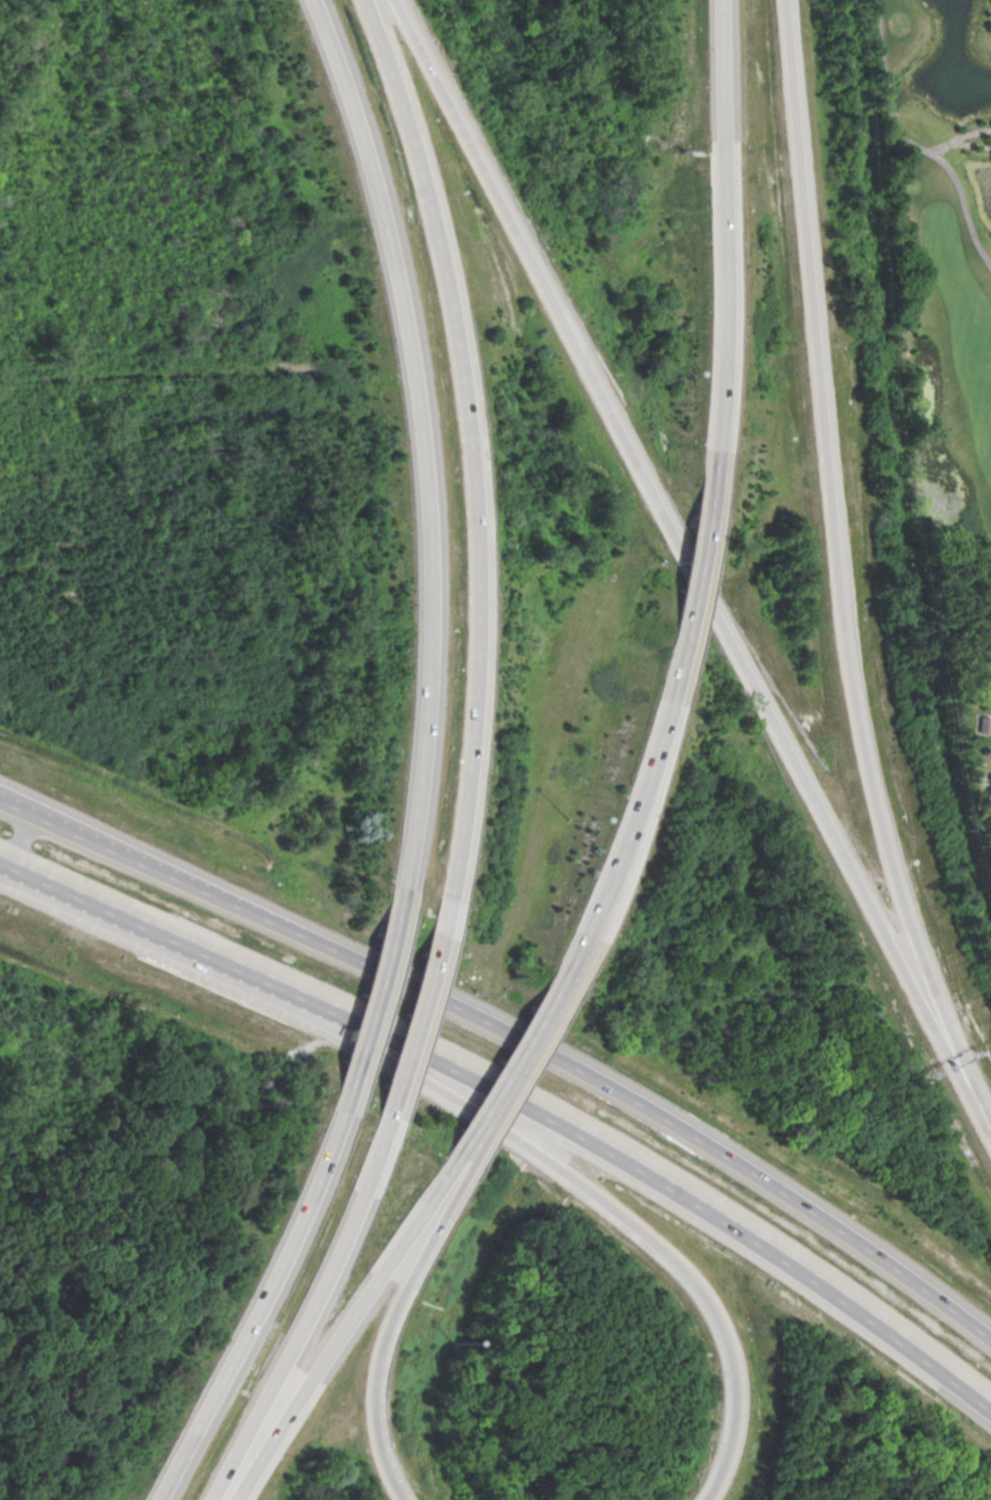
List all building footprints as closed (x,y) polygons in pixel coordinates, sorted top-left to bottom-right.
[(987,719),(987,734),(977,734),(977,718),(987,719)] [(982,795),(990,778),(990,800),(982,795)]
